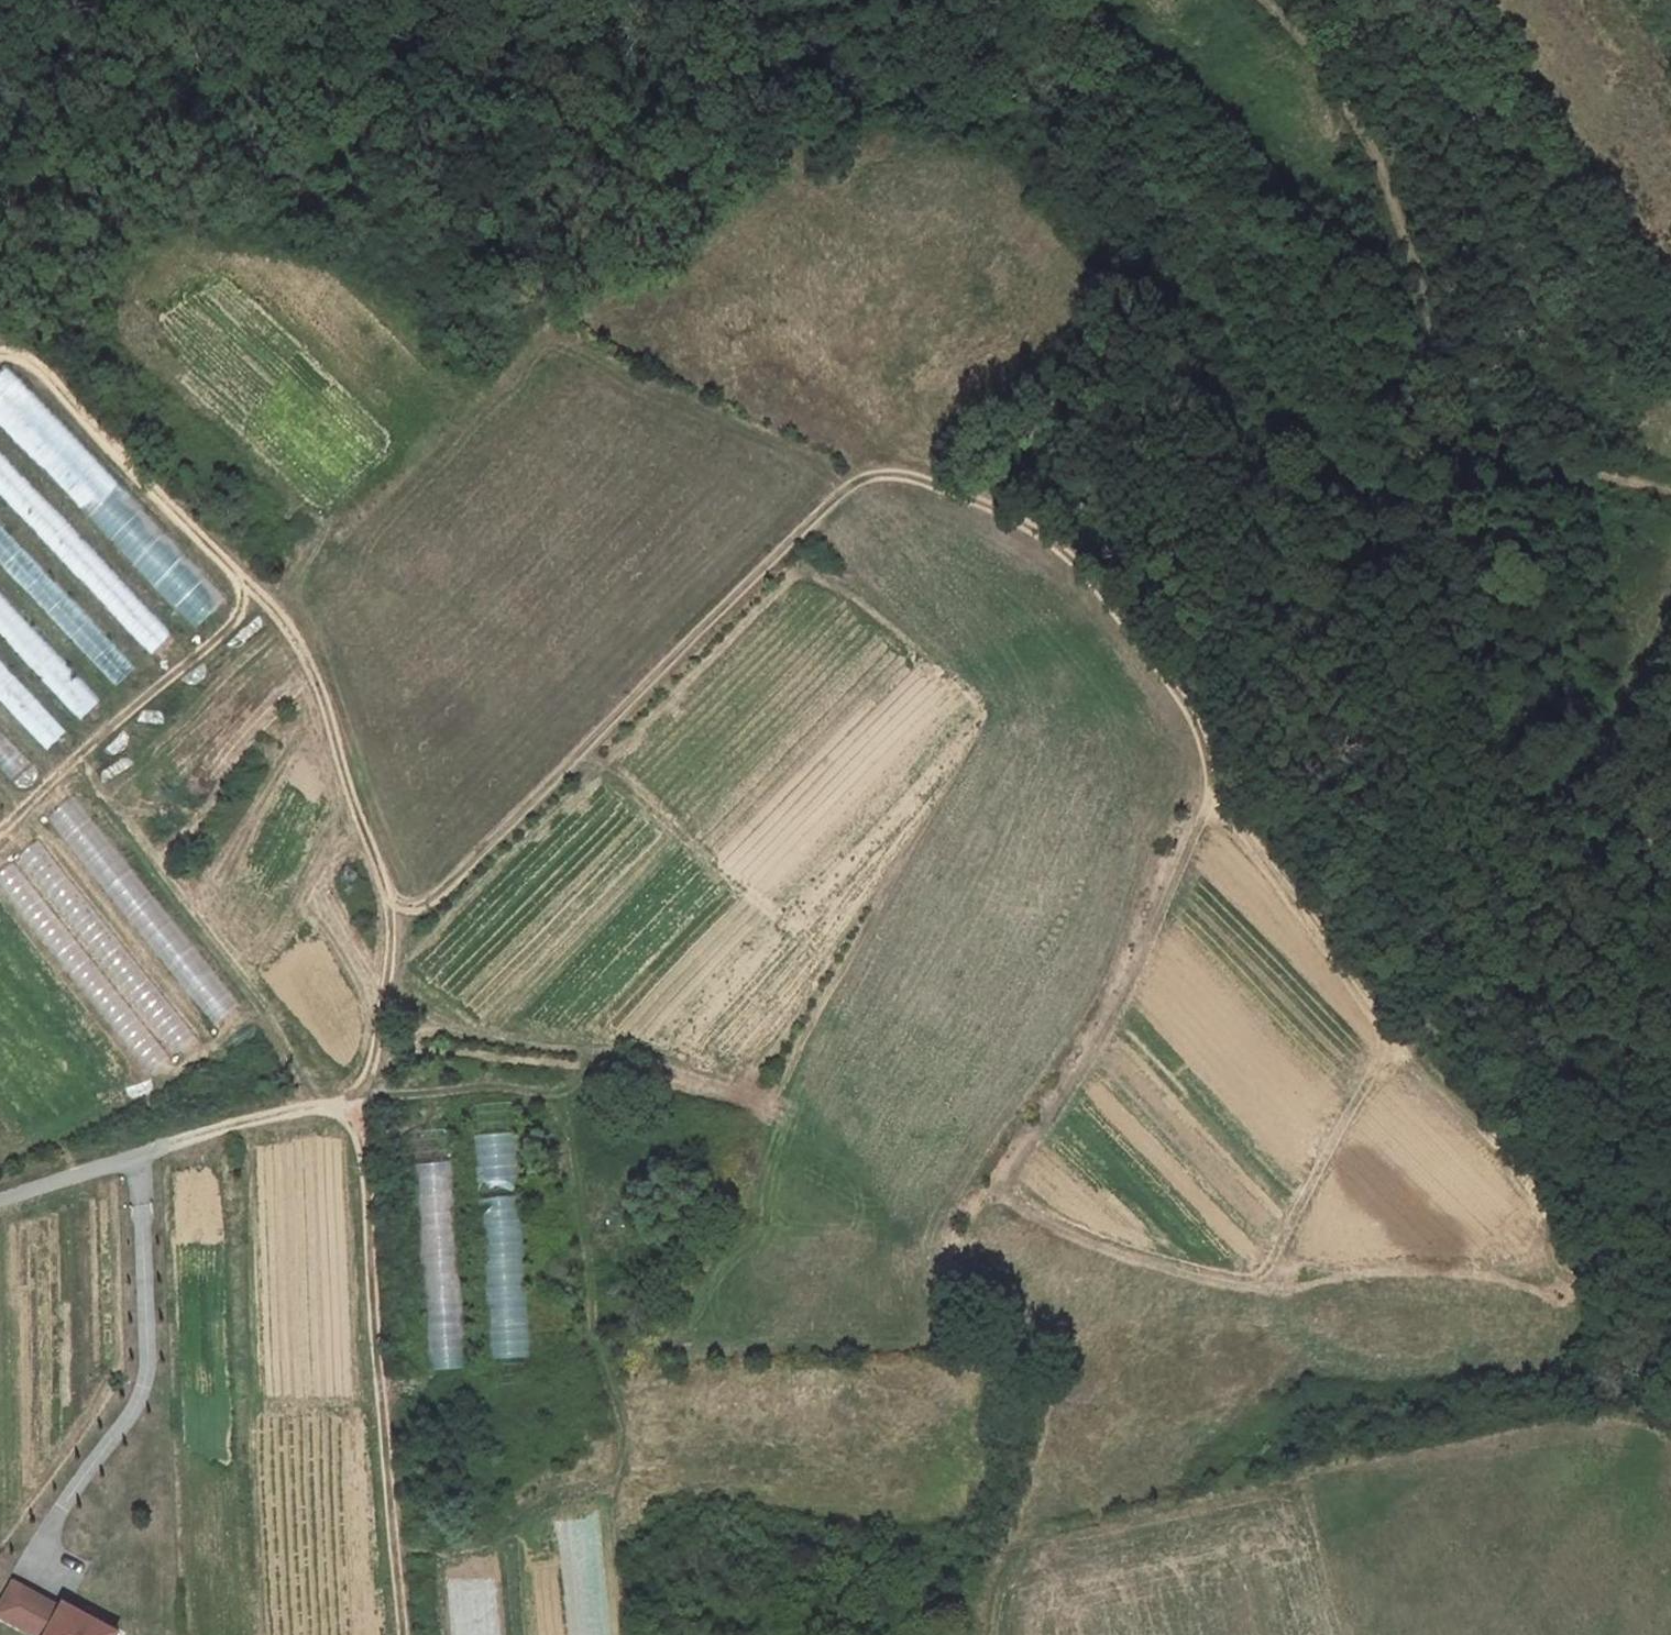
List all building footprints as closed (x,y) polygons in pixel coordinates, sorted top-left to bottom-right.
[(187,632),(218,606),(13,363),(0,373),(0,410),(187,632)] [(0,453),(0,495),(152,653),(173,633),(0,453)] [(136,667),(0,523),(0,563),(117,686),(136,667)] [(0,593),(0,634),(80,720),(101,701),(0,593)] [(47,751),(68,732),(0,660),(0,701),(47,751)] [(464,1368),(453,1130),(417,1132),(428,1370),(464,1368)] [(515,1133),(478,1135),(488,1360),(525,1358),(515,1133)] [(93,1597),(88,1605),(42,1576),(26,1601),(74,1631),(71,1634),(141,1634),(144,1630),(93,1597)]
